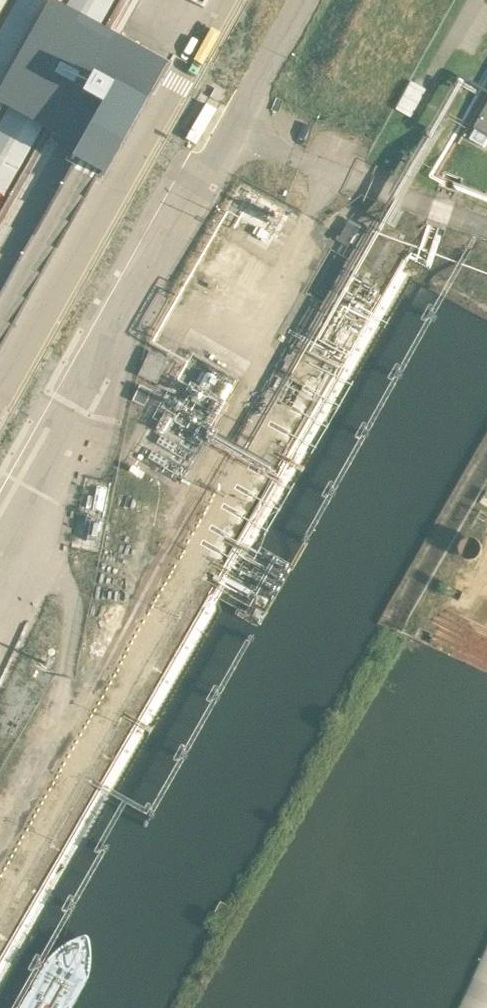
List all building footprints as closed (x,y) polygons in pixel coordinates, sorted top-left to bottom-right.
[(480,132),(475,141),(484,145),(486,139),(486,107),(475,129),(480,132)] [(138,376),(156,384),(167,360),(149,351),(138,376)]
